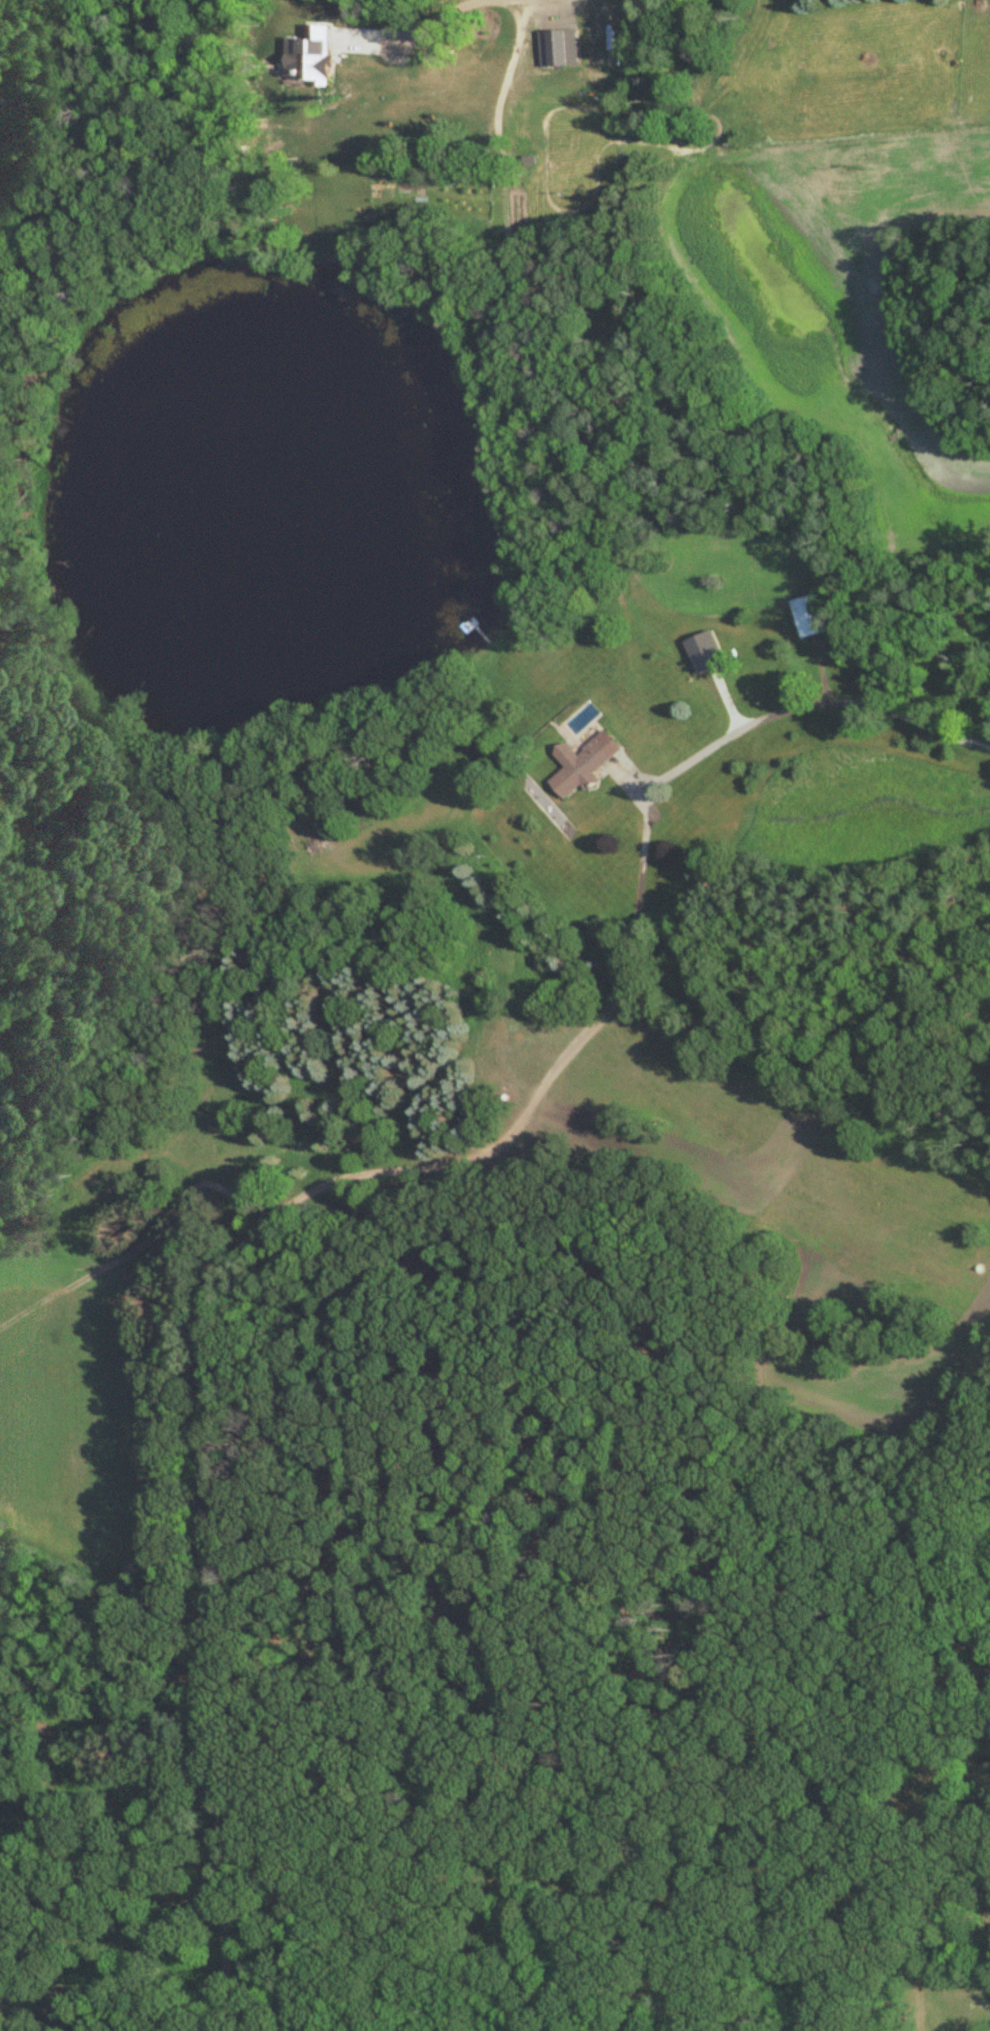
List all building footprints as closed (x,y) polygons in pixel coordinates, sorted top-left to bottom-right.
[(823,593),(797,600),(807,637),(834,630),(823,593)] [(690,641),(719,629),(732,662),(704,674),(690,641)] [(575,741),(585,754),(591,748),(589,746),(611,728),(629,750),(601,772),(605,777),(591,789),(587,784),(569,798),(554,780),(572,766),(561,753),(575,741)]
